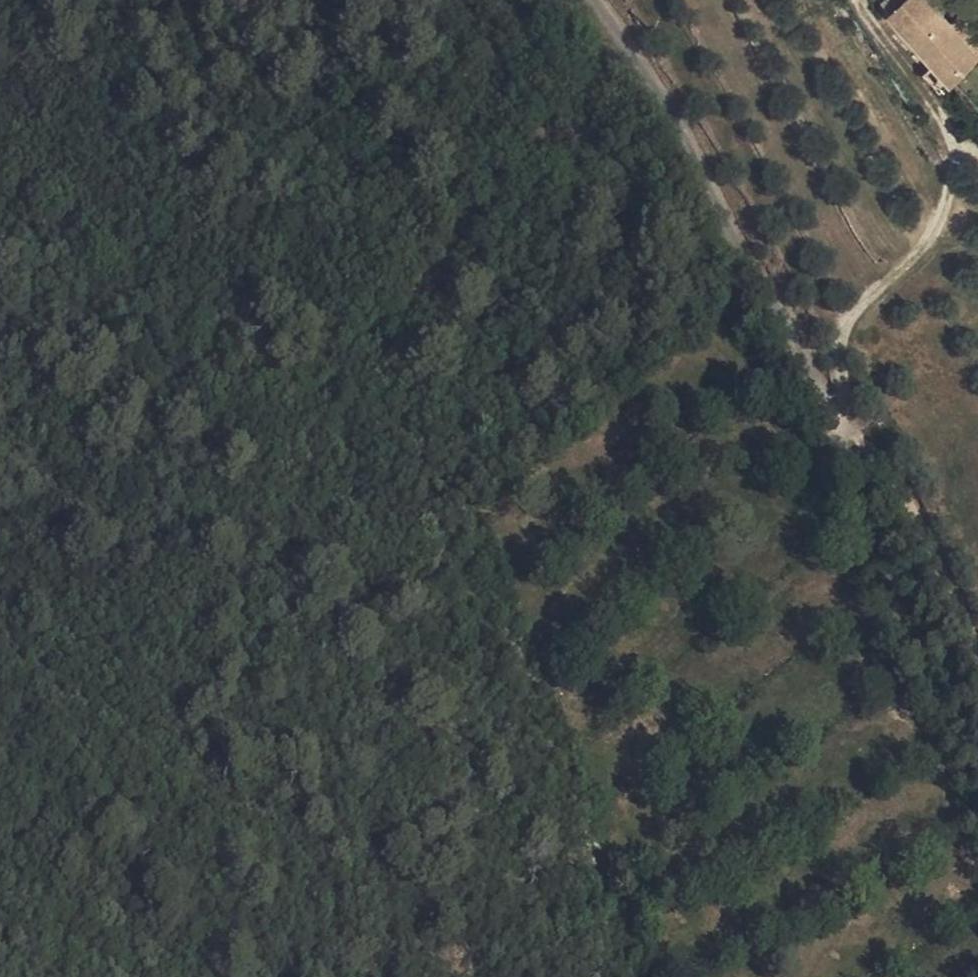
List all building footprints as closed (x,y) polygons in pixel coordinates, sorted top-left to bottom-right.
[(948,89),(976,64),(977,62),(977,27),(958,3),(946,12),(955,24),(948,28),(922,0),(909,0),(906,2),(889,18),(948,89)]
